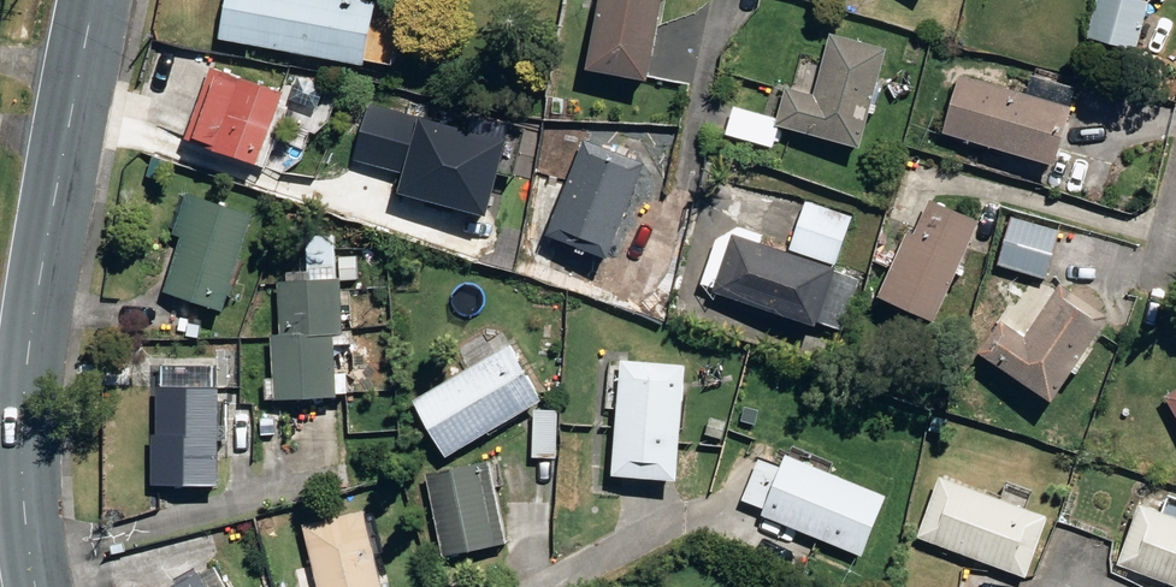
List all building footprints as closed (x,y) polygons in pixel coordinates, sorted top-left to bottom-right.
[(370,63),(380,0),(234,0),(228,40),(370,63)] [(655,77),(665,0),(606,0),(597,70),(655,77)] [(1142,49),(1155,2),(1147,0),(1104,0),(1094,36),(1142,49)] [(785,126),(864,148),(892,48),(839,33),(822,93),(794,85),(784,118),(744,106),(737,134),(779,146),(785,126)] [(194,141),(265,162),(288,86),(216,65),(194,141)] [(958,129),(1064,163),(1082,105),(976,71),(958,129)] [(394,193),(484,217),(505,138),(368,101),(353,159),(400,172),(394,193)] [(559,240),(619,260),(652,159),(592,139),(559,240)] [(172,291),(227,310),(233,294),(236,295),(240,285),(236,284),(260,215),(203,197),(200,206),(193,203),(182,232),(191,235),(172,291)] [(889,300),(942,321),(983,220),(936,200),(923,234),(916,231),(889,300)] [(791,248),(835,263),(851,217),(807,203),(791,248)] [(1003,266),(1051,280),(1066,230),(1018,216),(1003,266)] [(720,293),(819,326),(839,265),(768,242),(771,233),(744,224),(720,293)] [(283,282),(287,334),(311,333),(312,335),(346,333),(343,278),(339,278),(336,237),(312,239),(314,271),(292,272),(293,281),(283,282)] [(344,257),(346,278),(362,276),(360,256),(344,257)] [(826,320),(850,329),(868,277),(844,269),(826,320)] [(986,360),(1060,402),(1115,305),(1067,278),(1033,338),(1007,323),(986,360)] [(311,333),(287,334),(277,335),(281,399),(341,396),(341,394),(352,393),(351,371),(340,372),(338,344),(356,343),(355,332),(346,333),(312,335),(311,333)] [(420,401),(454,456),(548,399),(515,344),(420,401)] [(621,477),(684,480),(690,363),(626,360),(621,477)] [(161,434),(161,485),(223,485),(223,386),(218,386),(218,362),(170,362),(170,386),(165,387),(165,434),(161,434)] [(538,457),(561,458),(563,409),(539,409),(538,457)] [(772,513),(870,554),(894,496),(794,454),(789,466),(771,458),(754,499),(774,507),(772,513)] [(436,473),(453,555),(514,542),(497,461),(436,473)] [(928,535),(1033,576),(1055,518),(951,477),(928,535)] [(1175,581),(1175,515),(1149,505),(1127,563),(1175,581)] [(327,586),(390,586),(370,508),(310,524),(327,586)] [(210,570),(180,586),(220,586),(210,570)]
